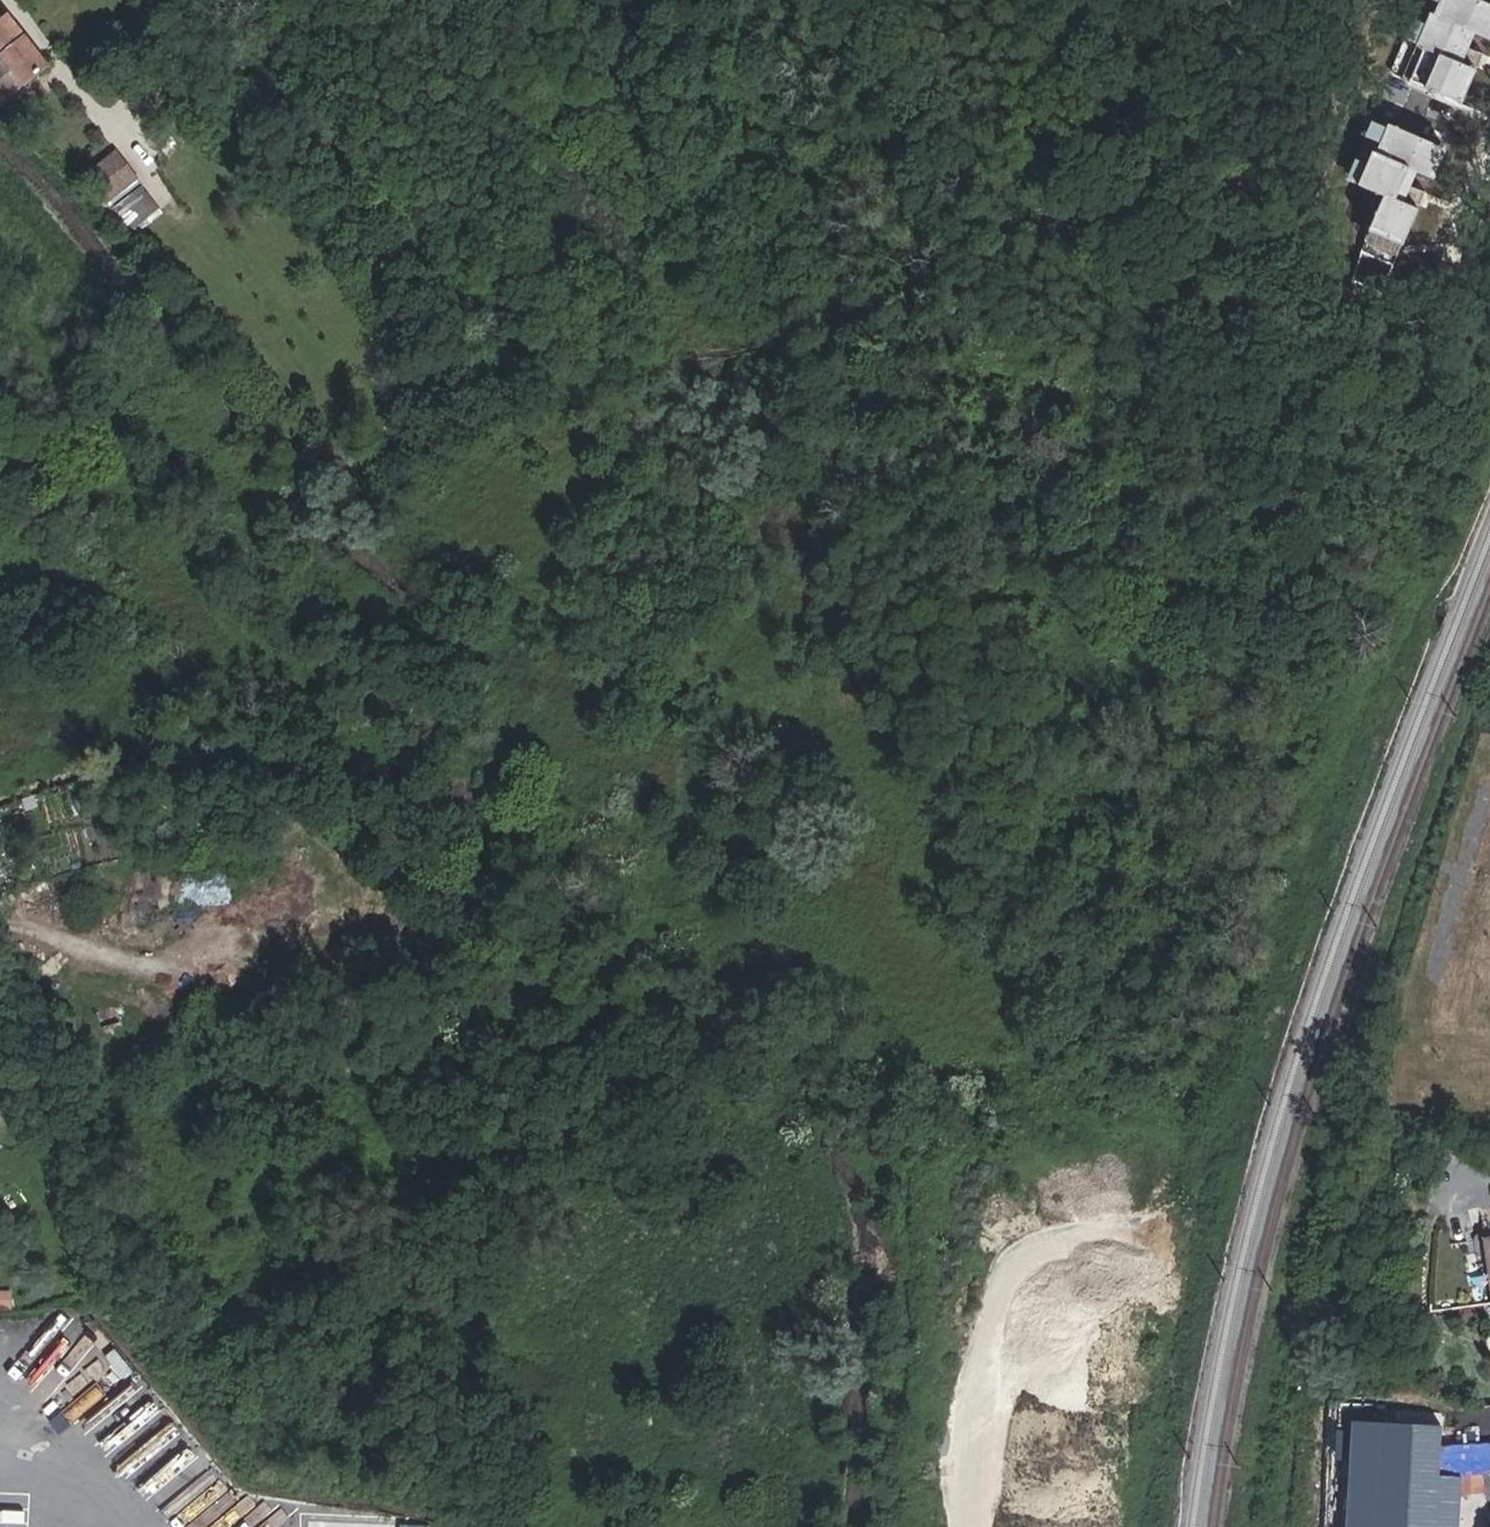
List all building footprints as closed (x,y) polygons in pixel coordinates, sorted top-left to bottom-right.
[(1489,22),(1489,0),(1427,0),(1420,17),(1407,12),(1399,33),(1430,46),(1417,81),(1461,98),(1482,42),(1489,22)] [(0,21),(0,102),(48,65),(10,14),(0,21)] [(1374,188),(1360,222),(1403,239),(1418,202),(1412,200),(1436,140),(1366,112),(1358,131),(1363,132),(1346,177),(1374,188)] [(138,179),(115,151),(85,175),(108,203),(138,179)] [(1391,249),(1395,238),(1370,229),(1366,240),(1391,249)] [(1437,1526),(1465,1526),(1465,1514),(1469,1515),(1470,1498),(1439,1496),(1437,1526)]
